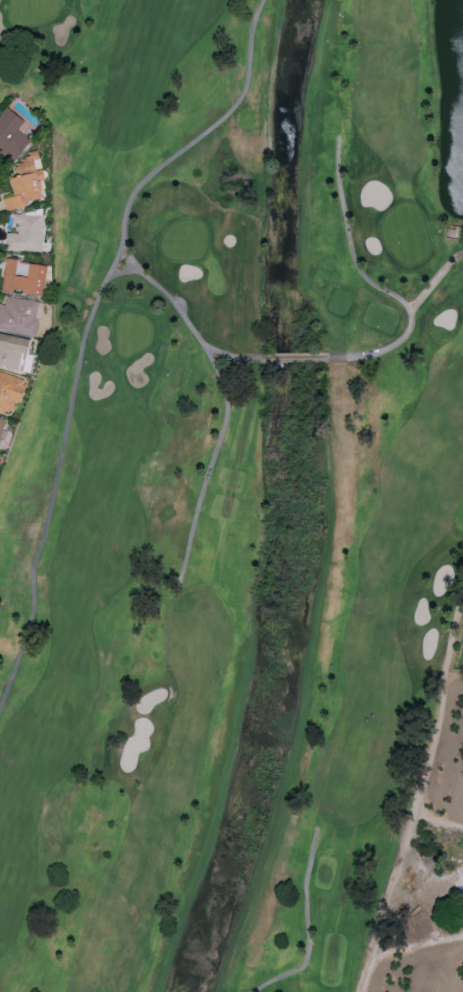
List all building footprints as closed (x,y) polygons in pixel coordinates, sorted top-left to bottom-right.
[(18,130),(24,121),(5,107),(0,114),(0,152),(14,162),(31,140),(18,130)] [(43,198),(40,181),(45,180),(43,169),(36,170),(34,160),(39,159),(38,150),(28,152),(29,159),(14,162),(17,177),(10,178),(13,197),(3,199),(5,211),(26,207),(25,202),(43,198)] [(6,250),(43,251),(44,212),(14,212),(13,224),(18,224),(18,233),(6,233),(6,250)] [(2,291),(43,296),(47,264),(5,260),(2,291)] [(36,335),(42,303),(6,296),(5,305),(0,303),(0,328),(36,335)] [(24,372),(30,339),(0,334),(0,367),(24,372)] [(0,372),(0,412),(10,415),(14,401),(20,403),(27,381),(0,372)]
